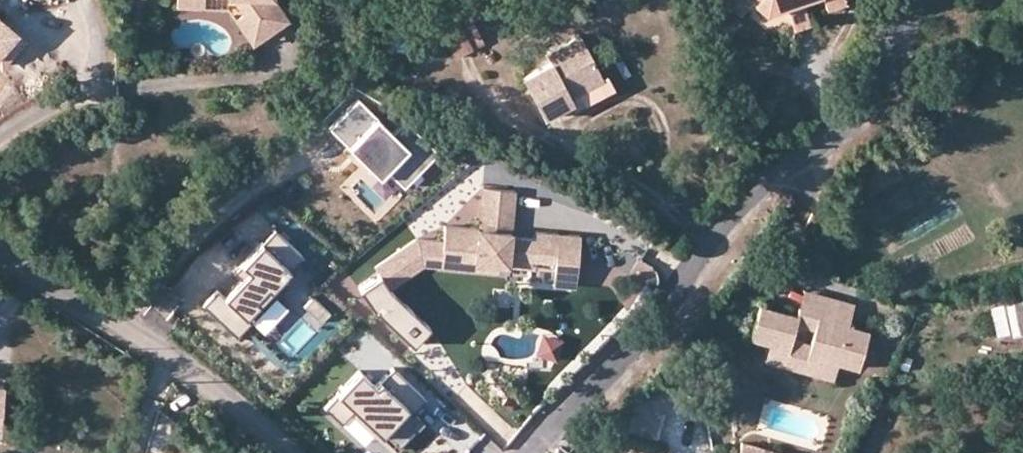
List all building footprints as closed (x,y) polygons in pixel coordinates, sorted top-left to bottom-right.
[(259,37),(235,1),(235,0),(227,0),(227,5),(251,42),(259,37)] [(235,1),(259,37),(286,18),(274,0),(235,0),(235,1)] [(800,0),(743,0),(759,13),(782,5),(792,29),(808,23),(800,0)] [(21,39),(0,20),(0,62),(21,39)] [(454,60),(484,45),(472,23),(461,29),(457,22),(439,31),(454,60)] [(571,101),(604,84),(582,41),(546,58),(550,69),(523,83),(544,124),(575,109),(571,101)] [(325,121),(347,144),(375,116),(354,94),(325,121)] [(375,116),(347,144),(378,173),(383,168),(406,146),(392,132),(375,116)] [(406,119),(392,132),(406,146),(383,168),(404,186),(438,149),(406,119)] [(481,205),(514,208),(516,192),(483,188),(481,205)] [(479,229),(511,233),(514,208),(481,205),(479,229)] [(423,264),(477,270),(478,263),(500,266),(535,269),(536,262),(556,264),(577,266),(577,267),(580,238),(536,233),(535,241),(510,238),(511,233),(479,229),(445,226),(443,242),(425,240),(423,264)] [(275,234),(267,244),(288,264),(297,254),(275,234)] [(391,291),(423,264),(425,240),(414,239),(375,271),(379,276),(391,291)] [(288,264),(267,244),(261,240),(241,265),(269,287),(276,295),(289,280),(283,272),(288,264)] [(499,273),(500,266),(478,263),(477,270),(499,273)] [(575,289),(577,266),(556,264),(553,286),(575,289)] [(242,310),(269,287),(241,265),(235,268),(242,277),(224,295),(216,290),(205,303),(236,331),(249,318),(242,310)] [(391,291),(379,276),(359,289),(372,310),(410,344),(428,326),(391,291)] [(513,307),(512,288),(492,289),(492,307),(513,307)] [(816,293),(802,290),(798,308),(811,311),(816,293)] [(853,303),(816,293),(811,311),(798,308),(796,316),(758,307),(750,340),(765,343),(787,349),(783,366),(804,372),(808,355),(837,362),(858,367),(867,331),(847,326),(853,303)] [(997,308),(1004,337),(1022,333),(1022,303),(997,308)] [(1004,337),(1005,343),(1022,339),(1022,333),(1004,337)] [(783,366),(787,349),(765,343),(760,361),(783,366)] [(837,362),(808,355),(804,372),(833,379),(837,362)] [(414,412),(427,398),(395,368),(378,386),(361,371),(326,408),(343,423),(355,410),(396,449),(414,430),(411,426),(419,417),(414,412)] [(464,384),(450,399),(499,444),(513,428),(464,384)] [(741,441),(738,452),(769,452),(770,447),(741,441)]
